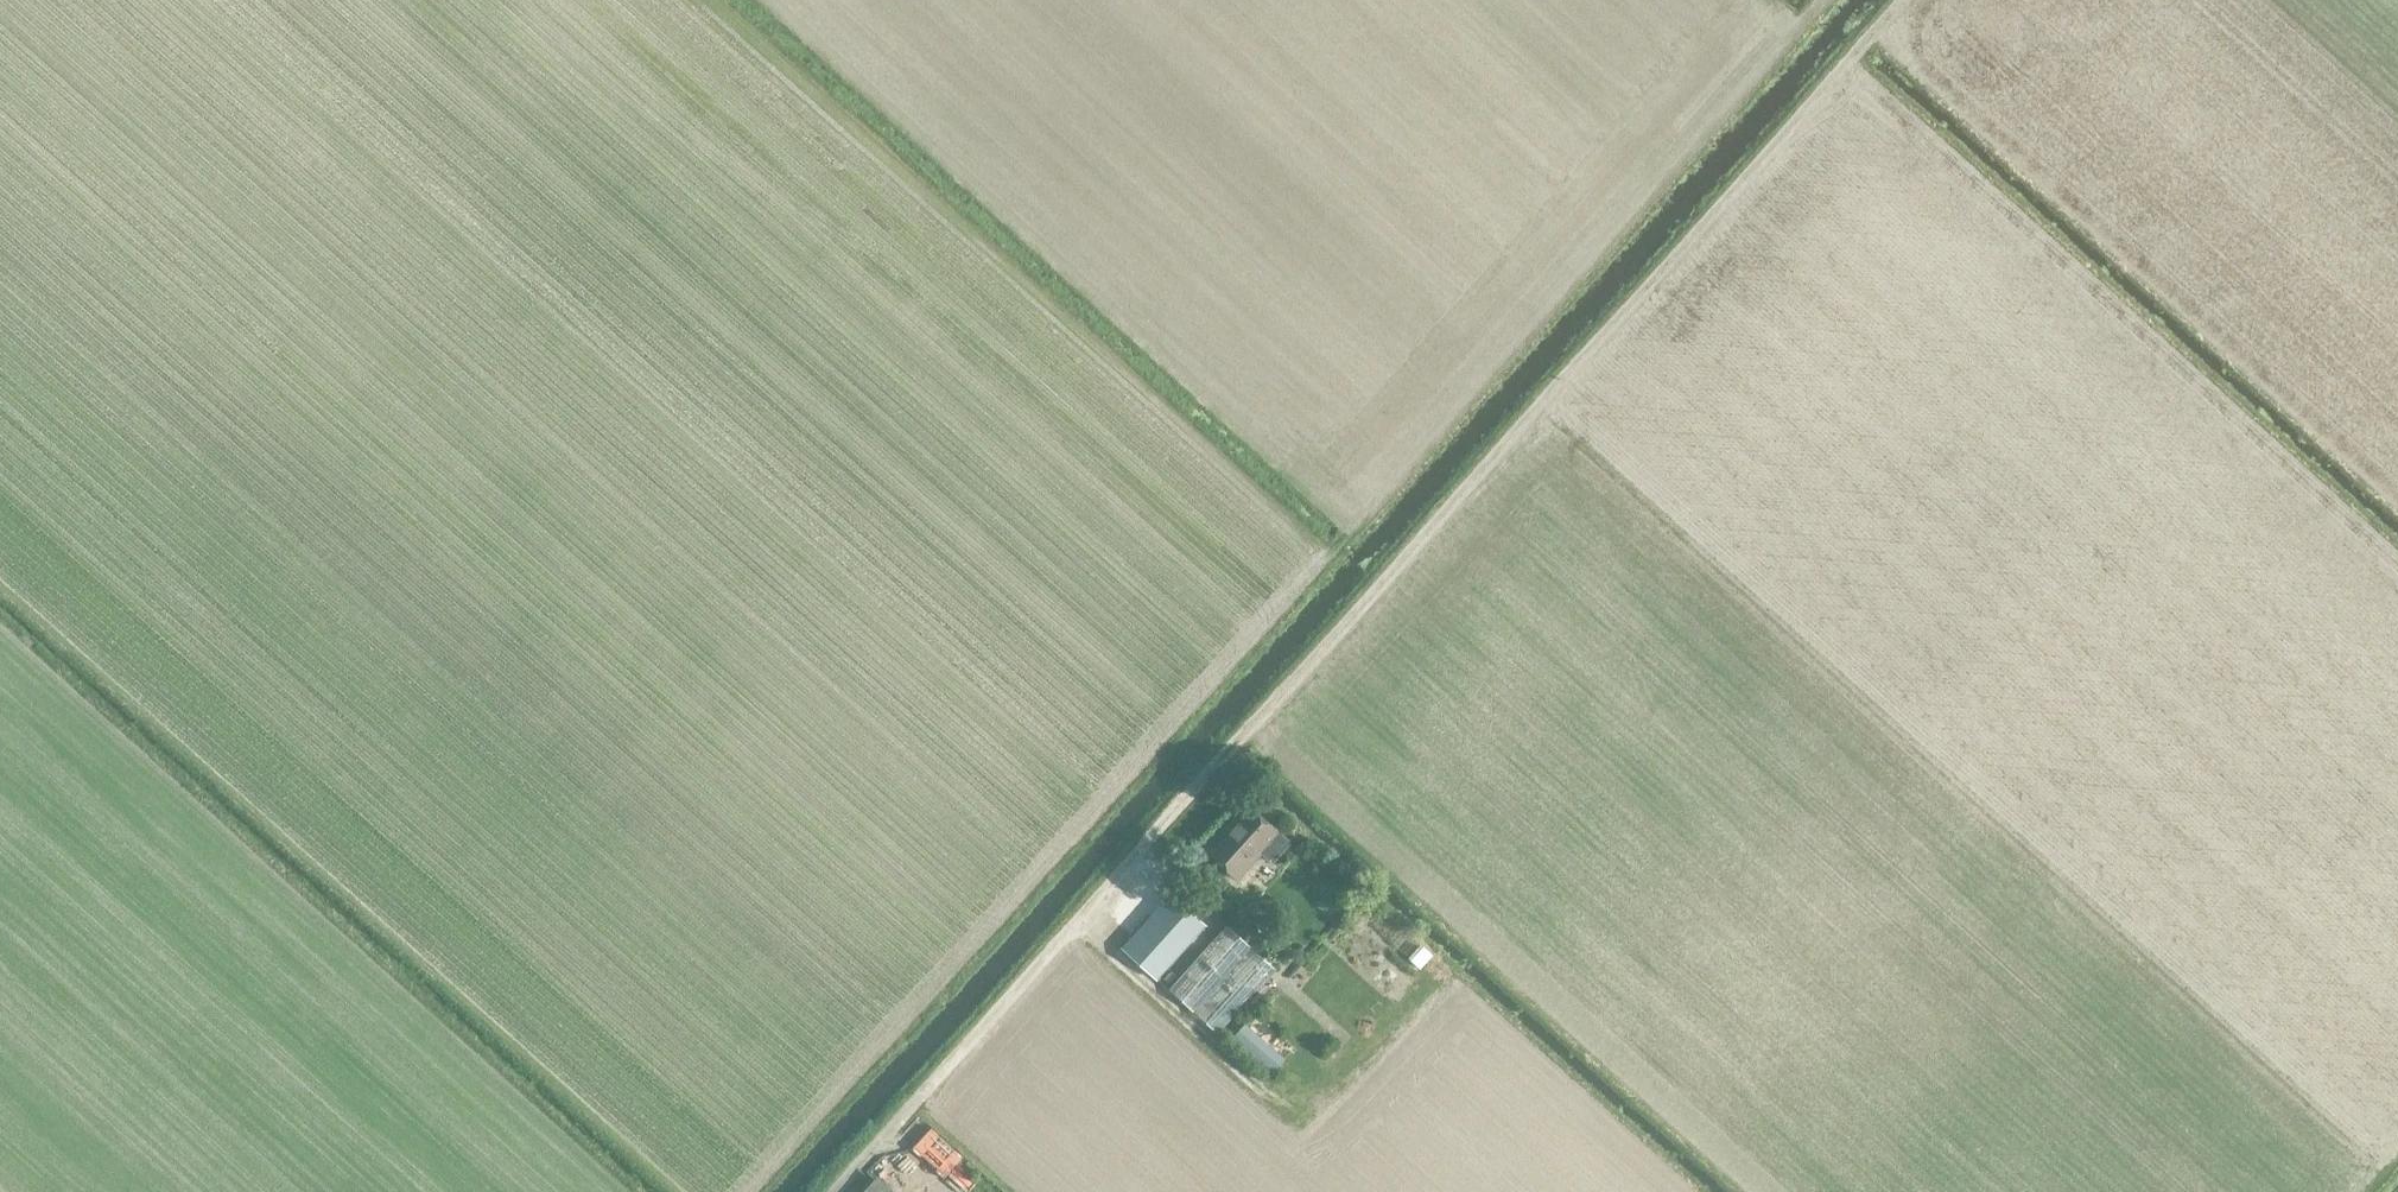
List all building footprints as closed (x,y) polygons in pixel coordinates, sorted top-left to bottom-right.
[(1267,839),(1239,814),(1205,851),(1233,877),(1267,839)] [(1203,921),(1201,924),(1167,894),(1120,948),(1153,977),(1157,980),(1158,980),(1169,990),(1218,1034),(1277,969),(1227,925),(1217,935),(1207,926),(1207,925),(1203,921)] [(1234,1033),(1275,1067),(1294,1045),(1280,1033),(1273,1041),(1246,1019),(1234,1033)] [(927,1116),(915,1125),(931,1147),(943,1138),(927,1116)] [(959,1187),(978,1167),(957,1147),(938,1166),(959,1187)] [(860,1191),(888,1191),(872,1178),(860,1191)]
